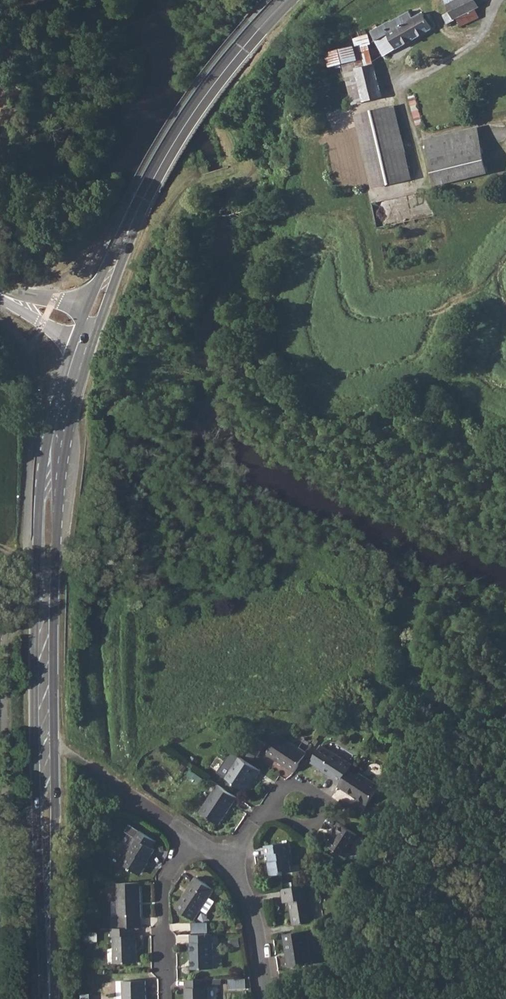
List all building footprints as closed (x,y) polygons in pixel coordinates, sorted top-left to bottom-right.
[(450,13),(443,16),(447,24),(458,19),(461,28),(480,18),(476,10),(480,8),(476,0),(444,0),(450,13)] [(410,11),(372,32),(384,56),(432,29),(423,13),(413,18),(410,11)] [(369,34),(353,39),(356,47),(355,47),(355,46),(327,53),(331,68),(342,66),(352,105),(383,99),(372,57),(378,56),(376,48),(370,49),(369,45),(372,44),(369,34)] [(394,106),(355,115),(372,189),(413,180),(394,106)] [(478,127),(425,140),(436,188),(489,174),(478,127)] [(267,754),(294,772),(307,753),(279,735),(267,754)] [(258,739),(250,752),(256,756),(264,743),(258,739)] [(322,770),(341,782),(353,765),(333,752),(333,753),(322,746),(311,762),(323,769),(322,770)] [(240,758),(227,778),(244,790),(253,776),(256,778),(261,771),(240,758)] [(341,782),(339,787),(346,791),(347,789),(359,797),(358,799),(367,805),(379,786),(358,772),(360,770),(353,765),(341,782)] [(237,797),(218,785),(200,812),(219,825),(237,797)] [(389,816),(386,824),(399,829),(402,821),(389,816)] [(336,832),(327,846),(346,857),(359,836),(338,823),(333,830),(336,832)] [(122,864),(138,874),(146,861),(147,862),(155,849),(152,848),(156,841),(140,830),(135,837),(138,839),(122,864)] [(289,842),(265,846),(267,855),(269,854),(270,862),(268,862),(271,876),(283,874),(283,871),(291,870),(289,860),(292,859),(289,842)] [(213,890),(196,879),(176,909),(194,920),(201,910),(207,913),(214,901),(208,897),(213,890)] [(140,882),(118,883),(118,928),(134,928),(141,927),(140,882)] [(308,885),(282,889),(285,903),(290,902),(292,911),(294,911),(297,925),(314,922),(308,885)] [(193,932),(209,933),(209,922),(193,922),(193,932)] [(118,928),(112,928),(112,937),(114,937),(115,963),(137,963),(136,935),(134,935),(134,928),(118,928)] [(306,931),(283,934),(286,953),(289,952),(291,968),(311,965),(306,931)] [(212,935),(191,935),(192,959),(196,959),(196,969),(213,969),(212,935)] [(187,980),(187,987),(186,987),(186,998),(208,998),(208,987),(207,987),(207,984),(221,983),(221,979),(187,980)] [(123,998),(146,998),(145,981),(123,981),(123,998)]
